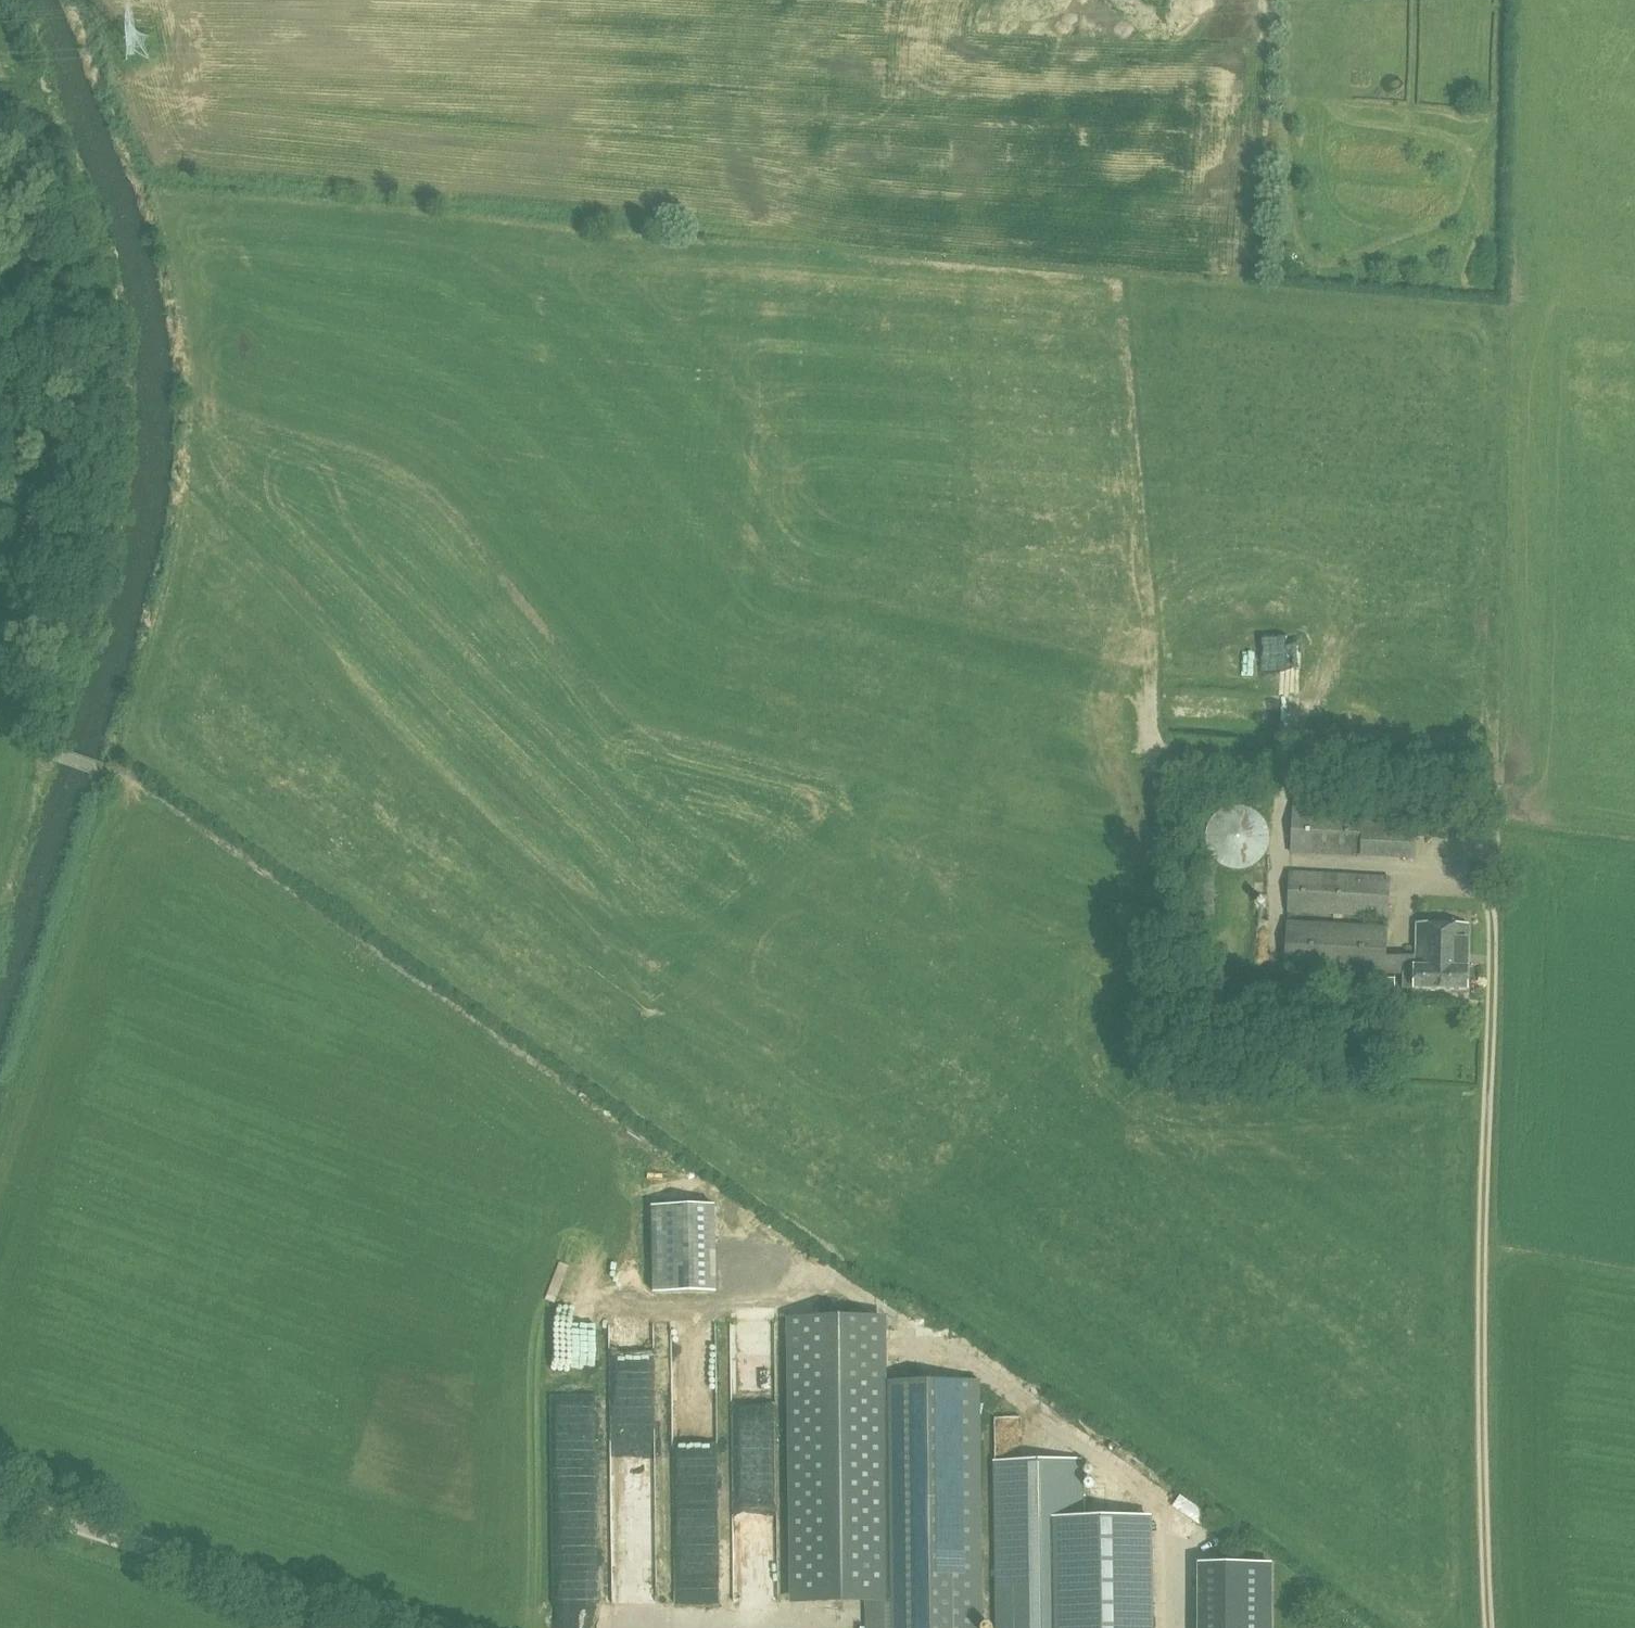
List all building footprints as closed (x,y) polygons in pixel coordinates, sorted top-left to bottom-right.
[(1261,859),(1267,852),(1270,844),(1271,835),(1269,826),(1265,818),(1259,811),(1251,806),(1242,804),(1233,805),(1225,808),(1217,813),(1212,820),(1208,829),(1207,838),(1209,846),(1213,855),(1220,861),(1227,866),(1236,868),(1245,867),(1254,864),(1261,859)] [(1363,811),(1294,807),(1292,853),(1360,857),(1363,811)] [(1287,914),(1390,920),(1391,878),(1290,872),(1287,914)] [(1284,970),(1389,975),(1389,925),(1287,921),(1284,970)] [(1403,988),(1415,989),(1468,990),(1469,925),(1416,924),(1415,974),(1404,974),(1403,988)] [(1379,979),(1380,997),(1395,997),(1396,979),(1379,979)] [(714,1206),(687,1206),(653,1206),(654,1293),(660,1293),(715,1293),(714,1206)] [(793,1318),(797,1600),(869,1599),(877,1599),(874,1383),(873,1317),(793,1318)] [(869,1599),(869,1627),(981,1627),(977,1382),(874,1383),(877,1599),(869,1599)] [(744,1446),(780,1442),(778,1421),(742,1425),(744,1446)] [(996,1627),(1086,1627),(1084,1458),(995,1459),(996,1627)] [(1155,1502),(1099,1502),(1100,1627),(1156,1627),(1155,1502)] [(1269,1574),(1269,1564),(1255,1564),(1200,1564),(1200,1627),(1269,1627),(1269,1574)]
